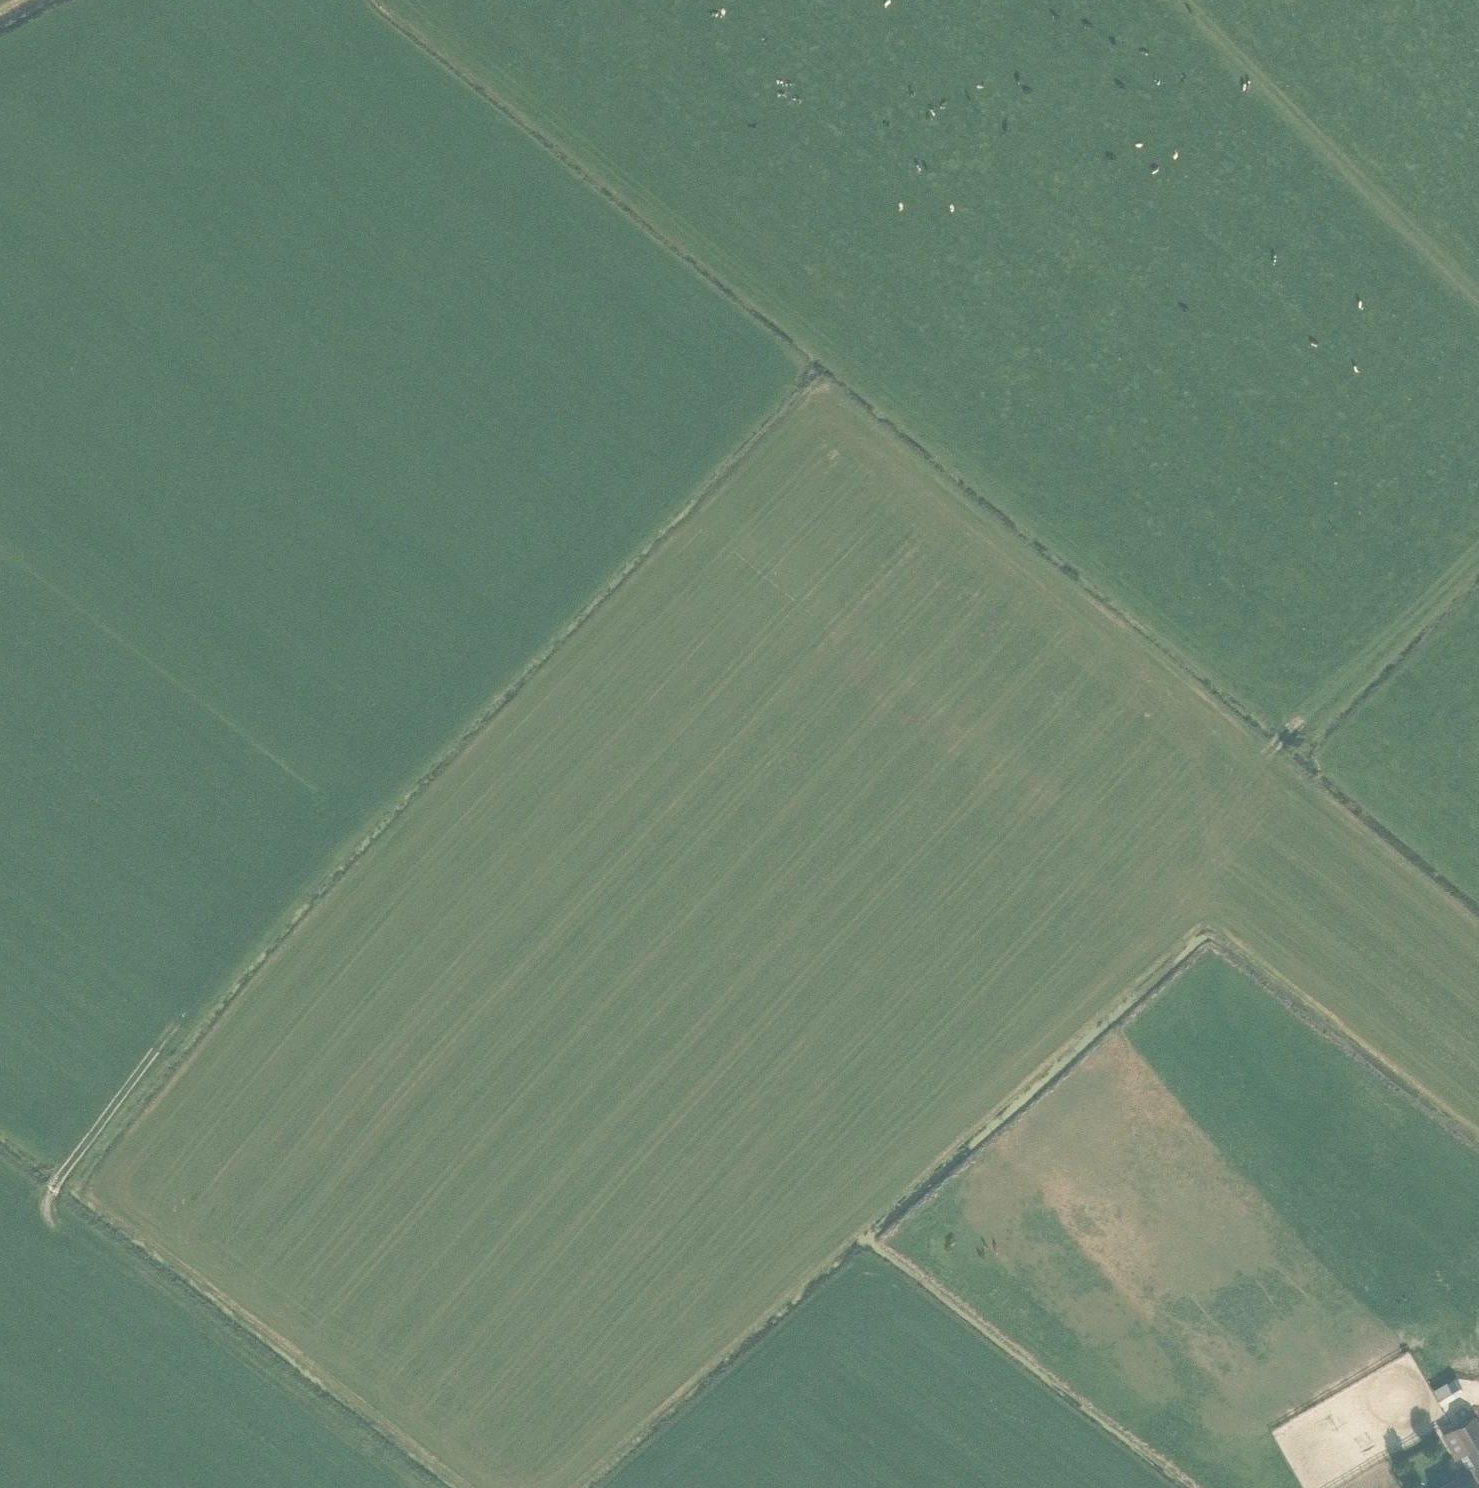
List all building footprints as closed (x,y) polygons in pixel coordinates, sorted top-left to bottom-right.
[(1454,1377),(1433,1390),(1441,1405),(1463,1392),(1454,1377)] [(1475,1417),(1442,1436),(1455,1458),(1466,1451),(1475,1466),(1468,1470),(1467,1469),(1453,1477),(1454,1480),(1440,1487),(1478,1487),(1472,1478),(1478,1474),(1478,1424),(1475,1417)]
